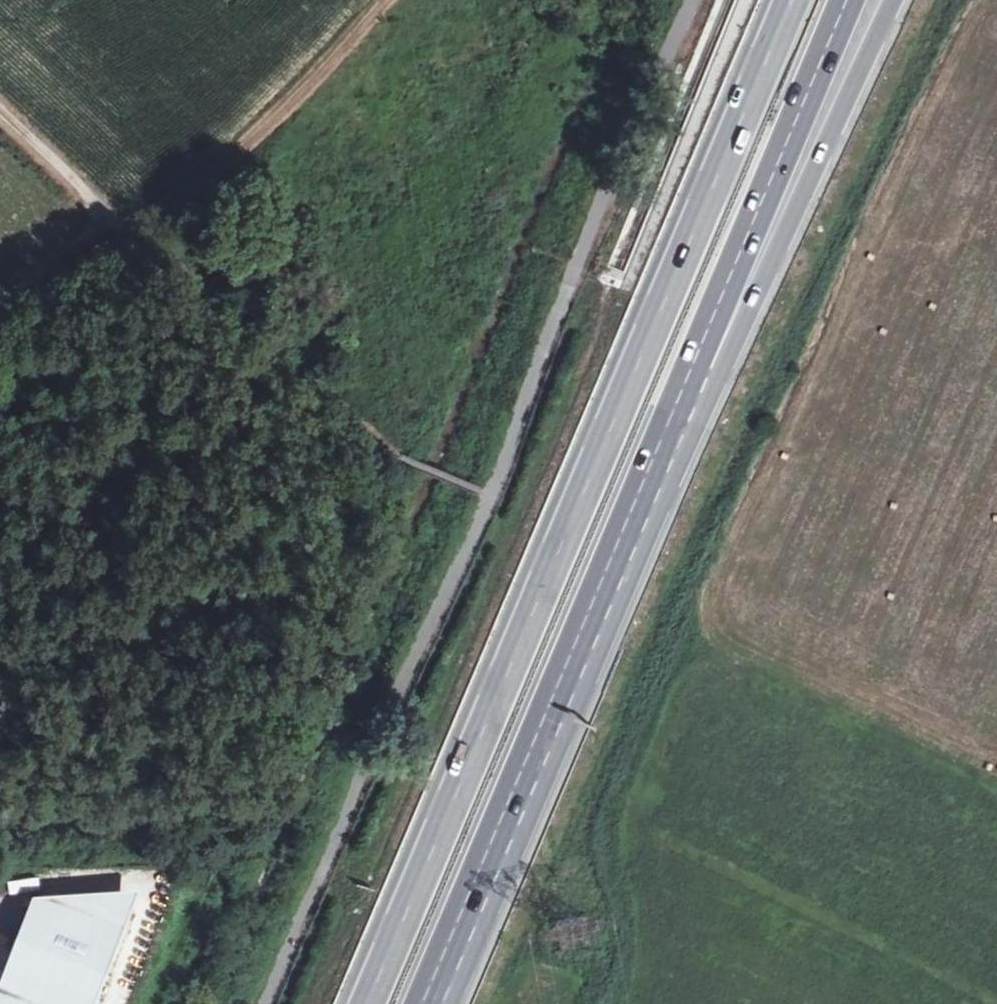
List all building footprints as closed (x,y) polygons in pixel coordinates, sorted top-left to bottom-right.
[(0,1003),(93,1003),(130,908),(35,914),(0,1003)]
